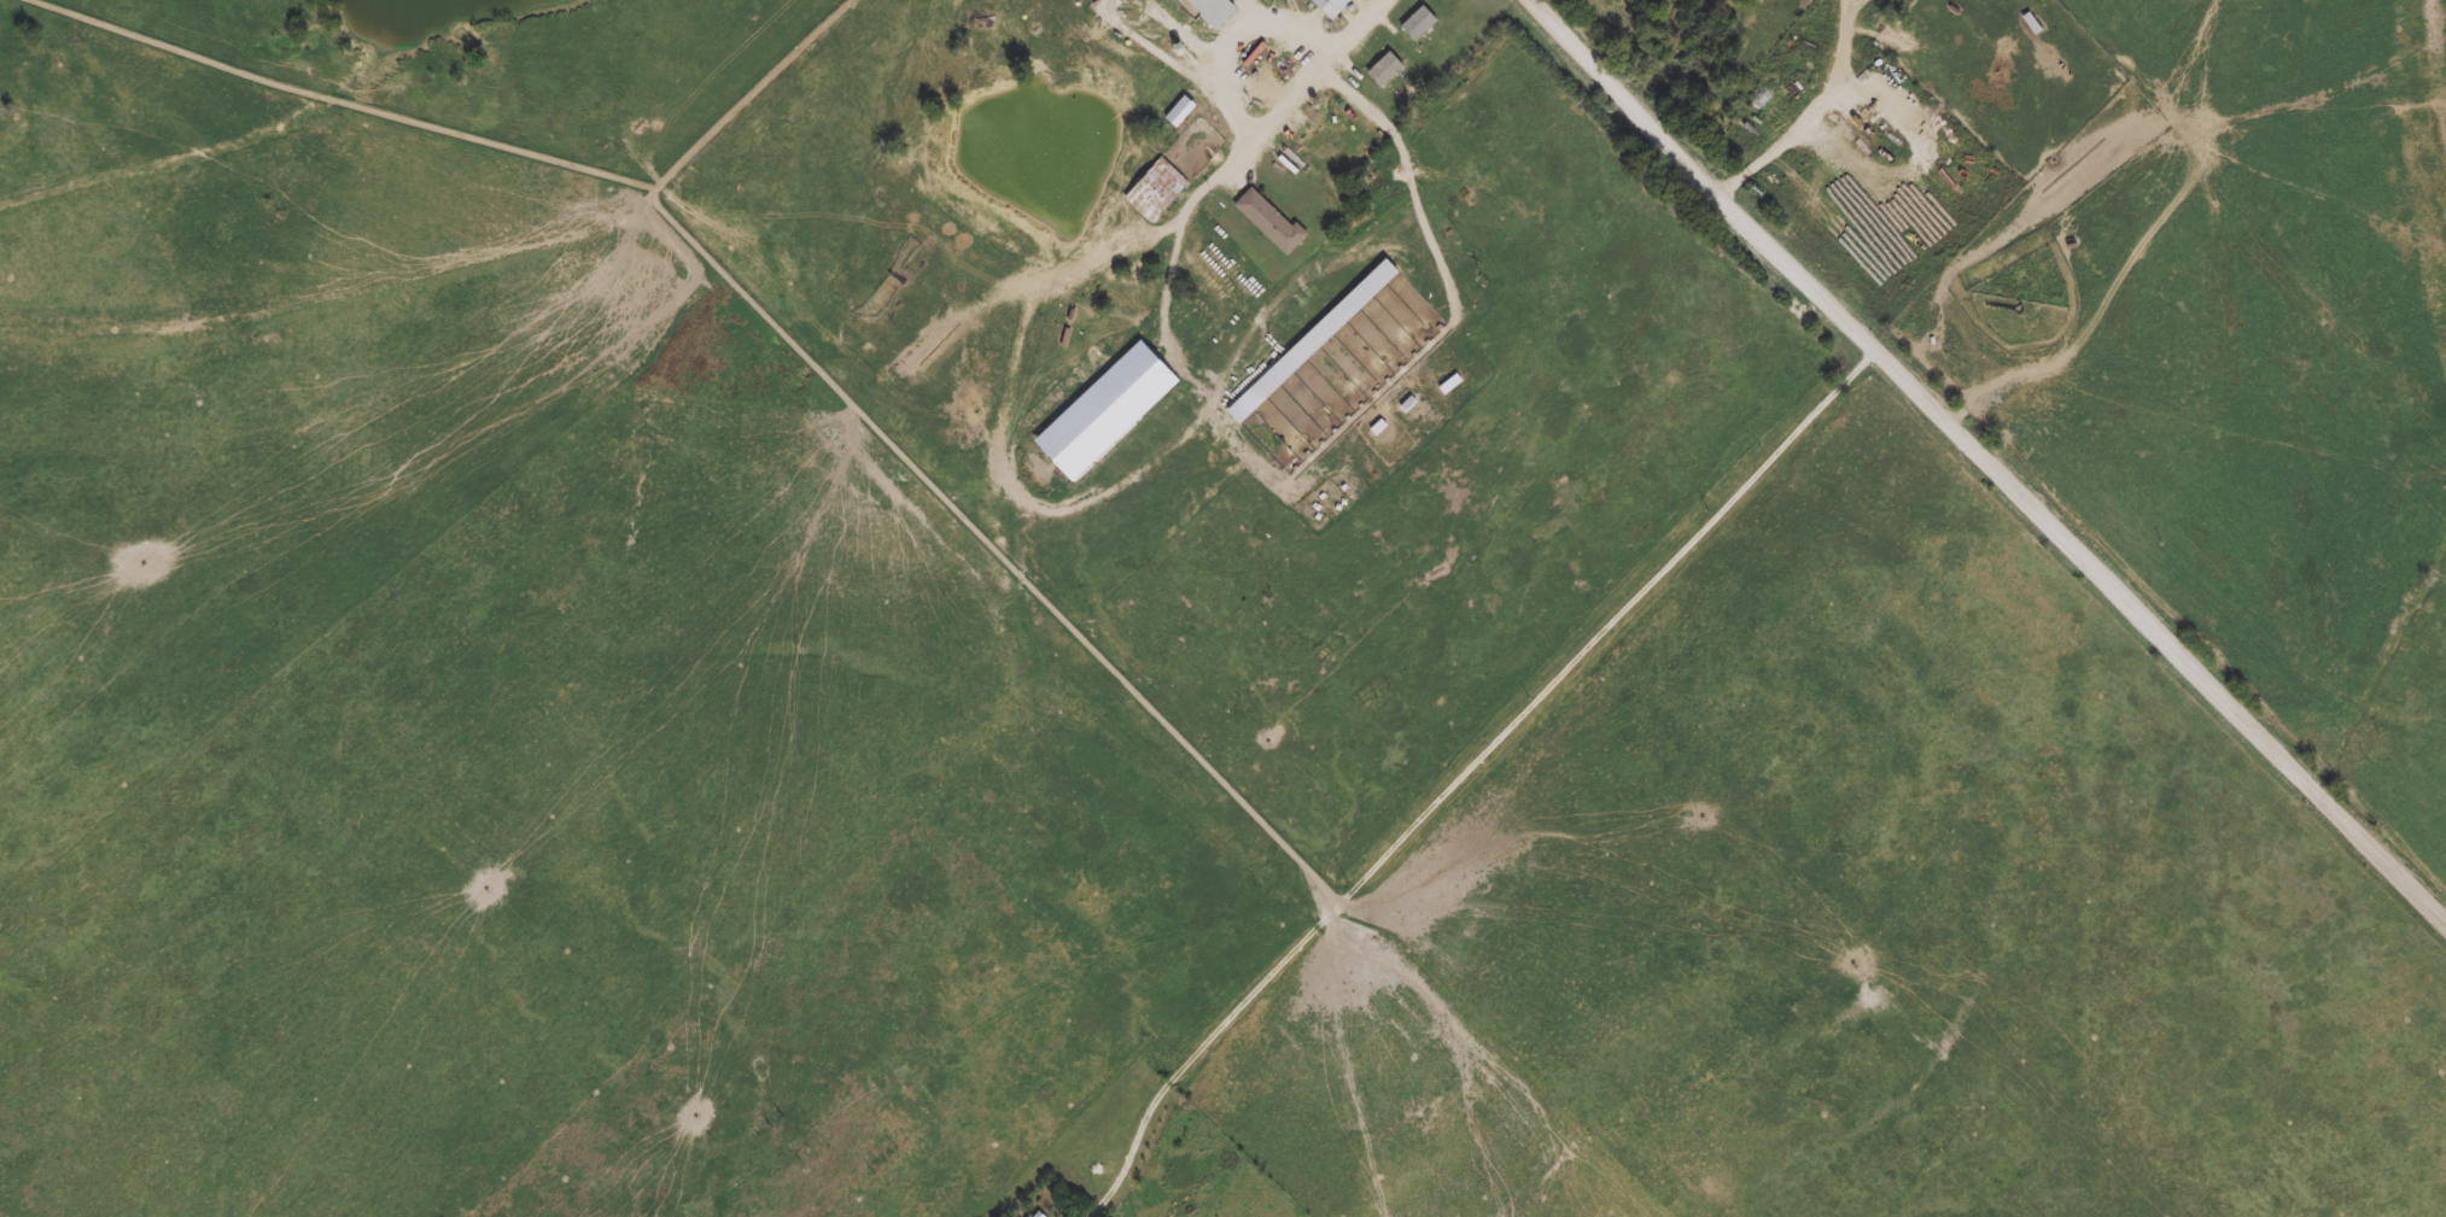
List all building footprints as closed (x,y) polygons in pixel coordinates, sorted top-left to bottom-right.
[(1216,31),(1237,11),(1226,0),(1185,0),(1216,31)] [(1439,20),(1423,5),(1401,27),(1417,42),(1439,20)] [(2023,18),(2036,35),(2042,30),(2029,13),(2023,18)] [(1124,198),(1151,223),(1189,183),(1161,157),(1124,198)] [(1253,186),(1235,206),(1288,256),(1306,236),(1253,186)] [(1390,694),(1385,683),(1363,693),(1369,705),(1390,694)]
